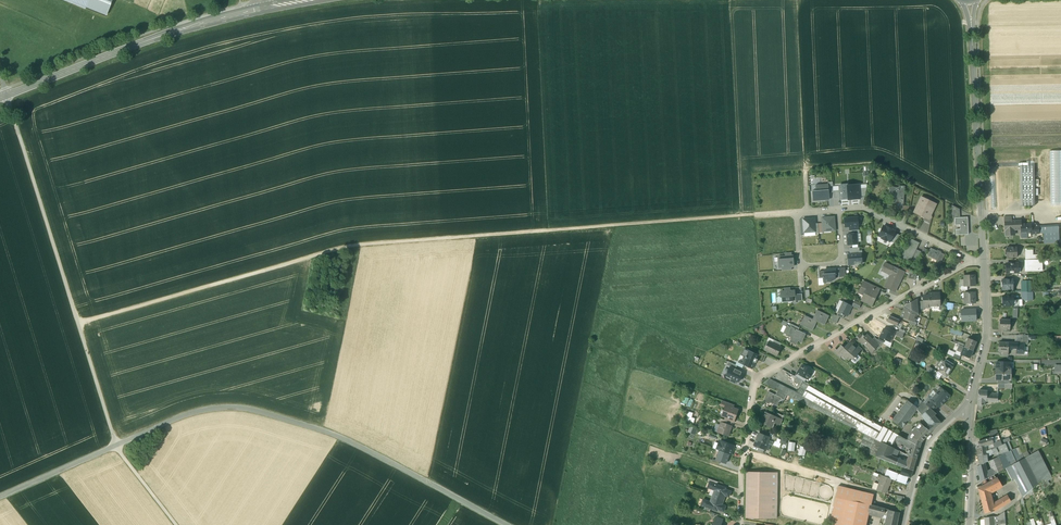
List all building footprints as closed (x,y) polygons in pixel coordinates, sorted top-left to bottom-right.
[(86,7),(106,15),(112,0),(89,0),(86,7)] [(1050,151),(1050,205),(1060,205),(1060,151),(1050,151)] [(1034,166),(1020,166),(1021,206),(1035,206),(1034,166)] [(811,185),(812,190),(812,201),(830,200),(829,192),(829,184),(811,185)] [(858,184),(840,185),(840,191),(840,192),(841,199),(859,198),(859,197),(859,189),(858,184)] [(905,186),(899,186),(899,187),(890,187),(889,193),(894,193),(893,205),(898,206),(898,203),(904,203),(905,186)] [(931,202),(922,197),(915,211),(922,214),(921,216),(924,218),(925,218),(925,217),(929,219),(930,219),(931,219),(931,218),(932,218),(932,217),(931,216),(931,215),(933,210),(929,208),(931,202)] [(834,217),(822,218),(823,231),(836,231),(834,217)] [(857,217),(845,218),(846,227),(849,227),(858,226),(857,217)] [(960,218),(955,218),(955,225),(960,225),(960,229),(955,229),(955,235),(968,234),(968,217),(960,218)] [(804,232),(815,231),(815,224),(814,218),(803,219),(804,232)] [(1011,221),(1005,222),(1006,236),(1014,235),(1014,230),(1017,230),(1017,221),(1011,221)] [(1021,224),(1021,230),(1021,234),(1022,238),(1027,237),(1027,233),(1031,233),(1031,234),(1039,234),(1039,226),(1035,227),(1035,224),(1021,224)] [(896,231),(883,225),(878,236),(891,242),(891,241),(895,233),(896,231)] [(1059,225),(1039,226),(1039,234),(1044,233),(1058,232),(1059,232),(1059,225)] [(1058,232),(1044,233),(1044,243),(1059,243),(1058,232)] [(895,233),(891,241),(894,243),(900,236),(895,233)] [(857,234),(847,235),(848,245),(852,245),(858,244),(857,234)] [(919,243),(910,239),(907,243),(908,244),(905,250),(904,252),(902,258),(910,262),(912,259),(914,260),(918,253),(915,251),(919,243)] [(1017,257),(1017,247),(1006,248),(1007,257),(1017,257)] [(945,255),(931,248),(927,256),(934,259),(934,257),(938,259),(934,266),(939,268),(945,255)] [(848,265),(861,264),(861,254),(851,255),(848,255),(848,265)] [(786,257),(777,258),(778,268),(782,267),(792,267),(794,267),(794,257),(792,257),(786,257)] [(1038,260),(1026,260),(1026,271),(1038,270),(1038,260)] [(893,275),(891,278),(889,278),(885,287),(895,292),(899,283),(904,273),(900,271),(900,270),(896,268),(895,269),(890,267),(890,266),(885,263),(882,270),(893,275)] [(1017,263),(1007,264),(1007,273),(1018,273),(1017,263)] [(839,269),(819,270),(819,279),(824,278),(824,282),(831,282),(840,277),(839,269)] [(917,274),(910,271),(908,279),(916,280),(917,274)] [(975,275),(964,276),(964,280),(965,280),(965,286),(967,286),(975,286),(975,275)] [(1013,280),(1002,280),(1002,290),(1013,289),(1013,280)] [(876,287),(865,281),(863,284),(875,290),(876,287)] [(875,290),(863,284),(860,290),(865,293),(862,300),(872,305),(875,299),(874,298),(878,291),(875,290)] [(785,291),(781,291),(781,297),(783,297),(783,302),(793,301),(793,296),(795,296),(795,295),(795,291),(791,291),(791,288),(785,288),(785,291)] [(1028,292),(1022,292),(1022,300),(1033,300),(1033,292),(1028,292)] [(939,293),(929,293),(929,295),(930,308),(930,309),(939,308),(939,306),(940,306),(940,300),(939,293)] [(975,293),(965,293),(965,299),(965,300),(965,304),(976,303),(975,293)] [(802,294),(795,295),(795,296),(793,296),(793,301),(793,303),(794,305),(803,301),(802,294)] [(1014,300),(1013,296),(1003,296),(1003,306),(1013,305),(1014,306),(1018,306),(1018,300),(1014,300)] [(861,303),(855,300),(852,306),(853,306),(858,309),(861,303)] [(917,300),(905,306),(904,310),(917,315),(918,314),(917,300)] [(852,306),(843,302),(838,313),(843,315),(843,314),(845,315),(847,316),(849,312),(850,312),(853,306),(852,306)] [(829,316),(817,310),(813,319),(805,315),(800,325),(813,331),(817,322),(825,325),(829,316)] [(904,310),(903,310),(901,317),(910,321),(915,322),(917,315),(904,310)] [(976,310),(961,311),(961,321),(977,321),(976,310)] [(837,316),(834,314),(831,321),(836,324),(840,317),(837,316)] [(897,326),(900,320),(890,316),(887,322),(897,326)] [(1010,320),(1000,320),(1000,329),(1003,329),(1003,332),(1010,332),(1010,320)] [(798,331),(792,328),(791,328),(788,335),(792,337),(790,342),(796,344),(798,341),(801,342),(805,334),(798,331)] [(894,333),(884,328),(880,337),(880,338),(886,340),(890,342),(894,333)] [(963,333),(951,328),(950,333),(957,335),(962,336),(963,333)] [(879,345),(866,333),(863,336),(858,341),(863,345),(865,342),(870,347),(866,350),(870,354),(872,353),(871,352),(874,349),(875,350),(879,345)] [(977,342),(968,338),(965,347),(973,351),(977,342)] [(860,347),(853,341),(851,343),(858,349),(860,347)] [(846,346),(844,344),(842,346),(841,346),(837,350),(837,351),(842,355),(846,359),(849,356),(853,359),(860,351),(858,349),(851,343),(849,342),(846,346)] [(1009,343),(999,342),(999,349),(998,350),(999,352),(1000,353),(1002,352),(1003,352),(1003,355),(1008,355),(1009,348),(1009,343)] [(772,344),(770,343),(767,351),(777,356),(781,348),(780,347),(772,344)] [(1015,343),(1009,343),(1009,348),(1011,348),(1011,350),(1017,350),(1017,353),(1023,354),(1024,344),(1023,344),(1015,343)] [(965,347),(964,347),(961,355),(970,358),(973,351),(965,347)] [(757,355),(745,349),(742,355),(746,357),(743,364),(752,369),(755,362),(756,362),(757,360),(757,359),(758,356),(757,355)] [(836,349),(833,352),(840,358),(842,355),(837,351),(837,350),(836,349)] [(757,360),(763,362),(766,355),(759,352),(757,355),(758,356),(757,359),(757,360)] [(949,365),(944,362),(937,373),(941,376),(942,374),(944,375),(944,376),(946,377),(947,377),(948,375),(948,374),(953,367),(952,367),(953,364),(950,362),(949,365)] [(807,368),(802,365),(797,374),(806,379),(808,380),(811,374),(809,373),(811,370),(810,368),(809,367),(807,368)] [(1055,365),(1055,369),(1053,369),(1053,374),(1060,374),(1060,366),(1055,365)] [(737,381),(739,382),(743,373),(736,369),(731,367),(726,376),(731,378),(737,381)] [(937,373),(929,367),(928,369),(926,371),(939,379),(941,376),(937,373)] [(1011,369),(996,369),(996,379),(998,379),(1008,379),(1010,379),(1011,369)] [(805,382),(796,377),(794,381),(800,385),(796,393),(773,381),(770,387),(778,391),(786,395),(846,425),(854,429),(882,442),(882,441),(876,438),(883,426),(805,382)] [(931,399),(931,400),(933,402),(938,406),(940,408),(946,399),(948,399),(950,397),(950,395),(941,388),(936,393),(931,399)] [(933,390),(928,396),(929,397),(931,399),(936,393),(933,390)] [(988,391),(979,390),(978,405),(985,406),(985,400),(997,401),(998,394),(987,393),(988,391)] [(786,395),(778,391),(776,395),(781,398),(784,400),(786,395)] [(776,395),(768,392),(763,401),(769,404),(771,401),(778,404),(781,398),(776,395)] [(931,399),(929,397),(924,403),(927,406),(928,407),(933,402),(931,400),(931,399)] [(919,398),(914,405),(917,408),(922,401),(919,398)] [(908,401),(893,421),(902,428),(916,409),(918,408),(917,408),(914,405),(908,401)] [(924,403),(922,401),(917,408),(918,408),(916,409),(919,412),(927,406),(924,403)] [(933,402),(928,407),(930,408),(933,411),(938,406),(933,402)] [(730,407),(726,406),(725,407),(722,416),(726,417),(733,420),(734,420),(736,415),(738,410),(730,407)] [(927,406),(919,412),(922,415),(930,408),(928,407),(927,406)] [(930,408),(922,415),(930,425),(934,429),(941,423),(934,416),(937,414),(933,411),(930,408)] [(775,416),(766,412),(761,422),(771,427),(774,421),(780,424),(782,420),(775,416)] [(846,425),(834,419),(833,422),(844,428),(846,425)] [(726,424),(721,422),(718,432),(728,436),(732,426),(731,426),(726,424)] [(925,428),(921,424),(919,424),(915,428),(917,429),(913,433),(912,432),(910,434),(907,440),(920,447),(921,443),(922,441),(931,432),(927,428),(927,429),(925,428)] [(899,435),(883,426),(876,438),(882,441),(893,446),(896,440),(899,435)] [(996,429),(988,432),(990,437),(992,437),(992,438),(999,436),(996,429)] [(770,437),(759,433),(757,439),(767,443),(770,437)] [(866,435),(860,449),(876,456),(882,442),(866,435)] [(899,435),(896,440),(910,448),(910,450),(909,449),(907,455),(909,455),(909,456),(917,458),(920,447),(907,440),(899,435)] [(999,436),(992,438),(994,443),(992,443),(993,443),(992,443),(994,448),(1002,445),(1001,441),(999,436)] [(990,437),(978,442),(979,447),(985,446),(992,443),(993,443),(992,443),(994,443),(992,438),(992,437),(990,437)] [(767,443),(757,439),(754,446),(765,450),(767,443)] [(734,446),(721,441),(721,442),(719,442),(716,450),(720,451),(729,454),(731,455),(734,446)] [(893,448),(882,442),(876,456),(888,461),(890,455),(893,450),(893,448)] [(992,443),(985,446),(986,451),(994,448),(992,443)] [(1009,452),(1005,443),(1002,445),(994,448),(986,451),(986,453),(987,457),(991,454),(993,452),(996,458),(997,457),(1005,453),(1009,452)] [(979,447),(977,448),(978,455),(986,453),(986,451),(985,446),(979,447)] [(1025,458),(1019,447),(1018,448),(1011,451),(1015,459),(1017,463),(1025,458)] [(726,464),(729,454),(720,451),(716,460),(720,461),(726,464)] [(1049,472),(1038,451),(1025,458),(1017,463),(1013,465),(1019,476),(1023,485),(1024,485),(1028,493),(1032,488),(1042,479),(1049,472)] [(986,453),(978,455),(980,465),(982,465),(983,464),(988,462),(987,457),(986,453)] [(1009,462),(1005,453),(997,457),(1003,470),(1006,468),(1013,465),(1017,463),(1015,459),(1009,462)] [(907,462),(890,455),(888,461),(899,466),(901,467),(903,467),(903,468),(905,468),(907,462)] [(917,458),(909,456),(907,462),(905,468),(913,470),(917,458)] [(1003,470),(997,457),(996,458),(989,461),(992,469),(994,475),(1003,470)] [(1013,465),(1006,468),(1013,480),(1019,476),(1013,465)] [(913,471),(903,468),(901,471),(900,474),(900,475),(908,477),(910,478),(913,471)] [(986,471),(984,472),(983,468),(978,470),(981,482),(988,478),(987,472),(986,471)] [(900,474),(889,470),(886,477),(892,479),(905,484),(908,477),(900,475),(900,474)] [(771,473),(748,472),(747,517),(770,518),(771,473)] [(1049,472),(1042,479),(1044,485),(1052,477),(1049,472)] [(884,476),(882,475),(879,484),(877,490),(886,493),(892,479),(886,477),(884,476)] [(997,478),(978,488),(980,496),(990,494),(989,493),(1002,486),(997,478)] [(717,485),(710,482),(710,483),(708,488),(715,490),(713,496),(724,500),(726,494),(729,496),(731,492),(725,490),(725,488),(717,485)] [(846,500),(870,505),(872,493),(837,485),(835,497),(846,500)] [(1023,485),(1018,488),(1023,497),(1028,493),(1024,485),(1023,485)] [(993,505),(990,494),(980,496),(985,513),(993,511),(994,512),(1002,507),(999,502),(993,505)] [(724,500),(713,496),(710,502),(703,500),(701,505),(711,508),(717,511),(718,509),(724,511),(725,508),(721,506),(724,500)] [(1008,496),(999,502),(1002,507),(1011,501),(1008,496)] [(835,497),(829,524),(841,524),(846,500),(835,497)] [(846,500),(841,524),(866,524),(868,512),(870,505),(846,500)] [(885,509),(870,505),(868,512),(882,515),(884,514),(885,509)] [(885,509),(884,514),(888,515),(886,524),(897,524),(900,512),(892,511),(892,510),(885,509)] [(986,518),(985,519),(985,524),(993,524),(993,523),(999,523),(998,516),(986,518)]
